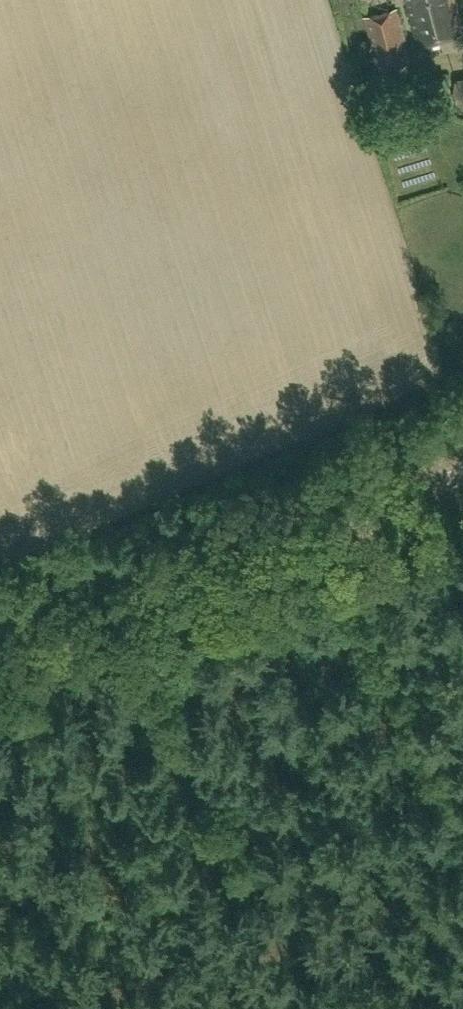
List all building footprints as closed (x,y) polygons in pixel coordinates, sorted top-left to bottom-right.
[(420,44),(462,33),(454,0),(408,0),(420,44)] [(397,10),(366,17),(378,67),(409,60),(397,10)] [(454,105),(462,103),(462,71),(446,75),(454,105)]
